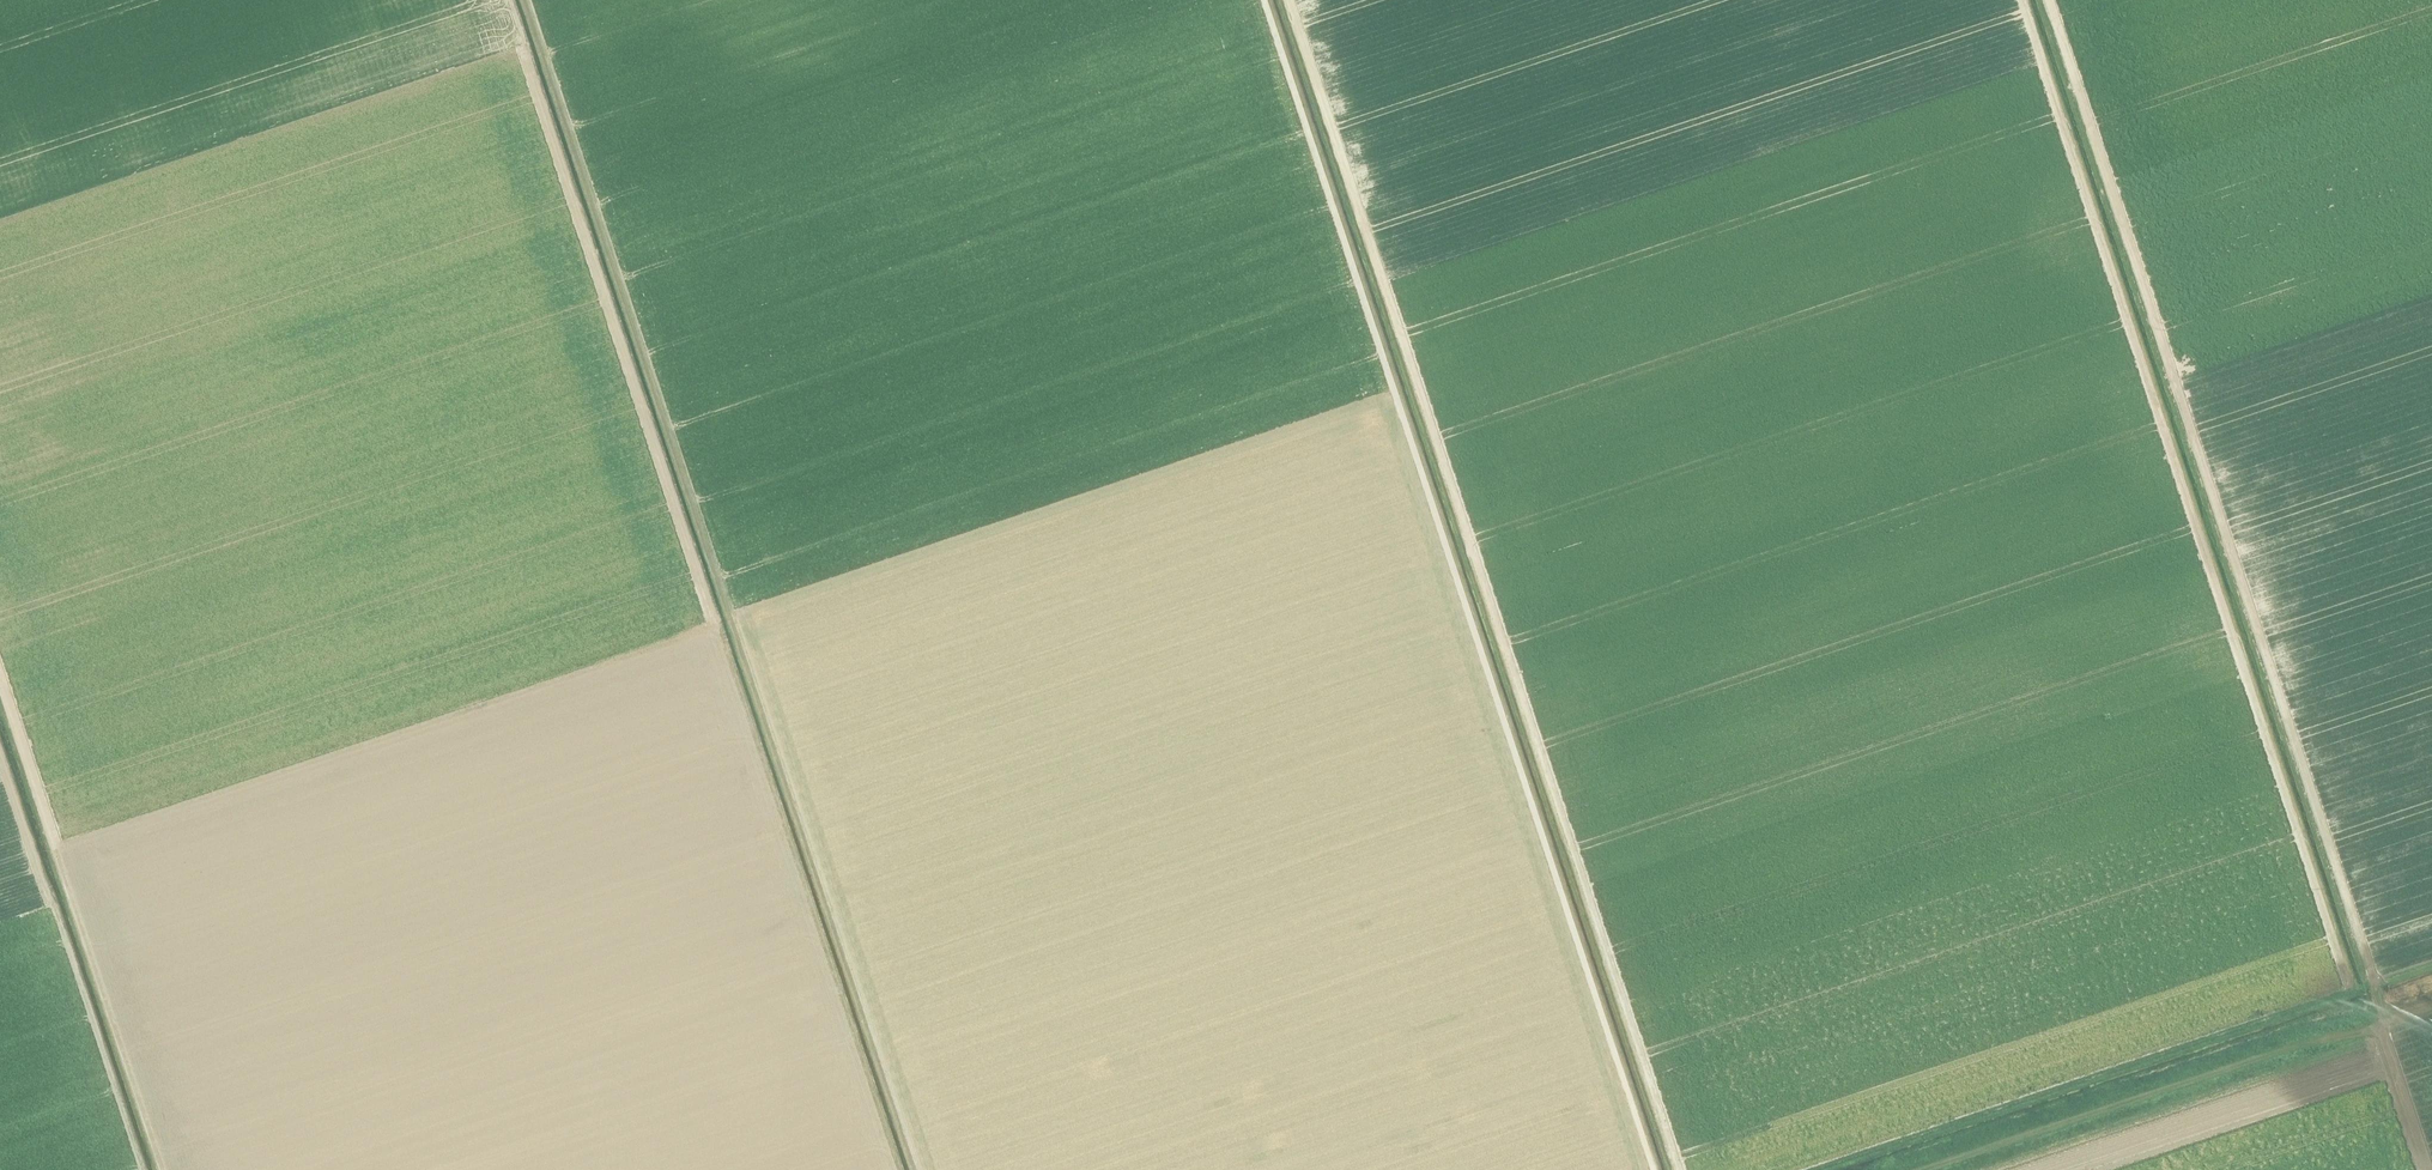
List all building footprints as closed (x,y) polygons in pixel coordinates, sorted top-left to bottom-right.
[(43,705),(32,707),(34,721),(45,719),(43,705)]
